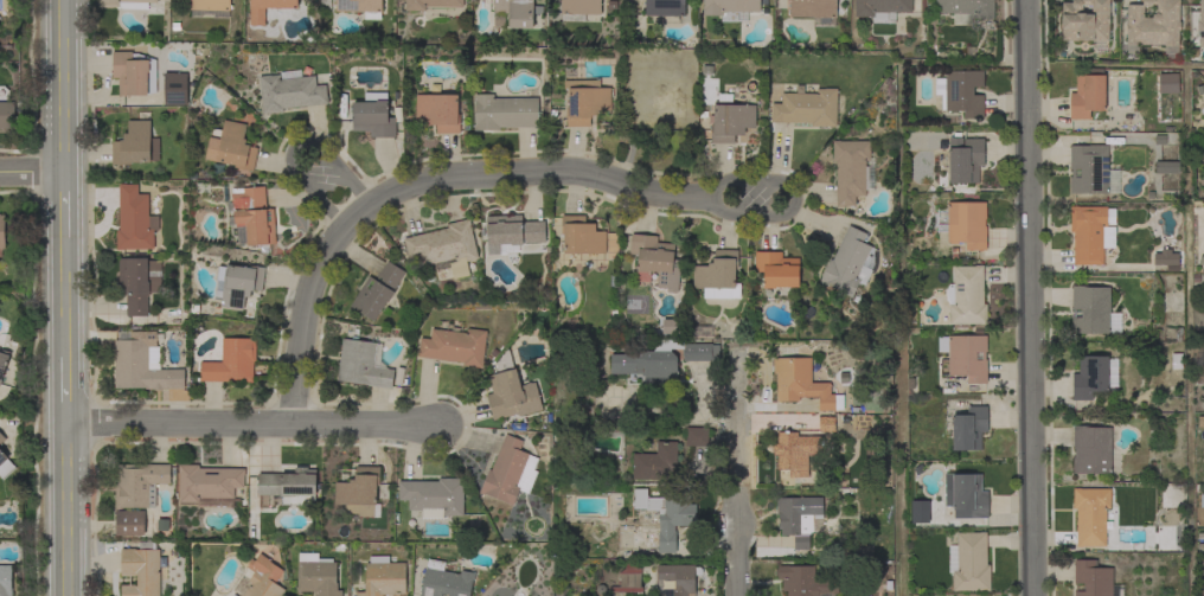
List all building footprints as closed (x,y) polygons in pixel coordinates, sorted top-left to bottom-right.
[(98,7),(99,0),(157,0),(156,2),(148,2),(148,6),(156,6),(156,14),(148,14),(148,11),(117,9),(117,7),(98,7)] [(190,17),(190,0),(230,0),(230,5),(231,5),(231,9),(230,9),(230,11),(226,11),(226,18),(212,18),(212,15),(200,15),(200,17),(190,17)] [(249,25),(249,0),(297,0),(297,8),(264,8),(264,25),(249,25)] [(335,12),(335,0),(382,0),(382,12),(379,12),(379,19),(363,19),(363,12),(335,12)] [(405,11),(405,0),(463,0),(462,7),(451,7),(451,11),(446,11),(446,17),(428,17),(428,9),(424,9),(424,11),(405,11)] [(493,13),(493,0),(533,0),(532,28),(508,27),(508,13),(504,13),(504,27),(492,27),(492,13),(493,13)] [(561,20),(561,0),(601,0),(600,14),(584,14),(584,21),(561,20)] [(645,15),(645,0),(685,0),(685,15),(645,15)] [(702,15),(702,0),(760,0),(760,12),(747,12),(745,21),(737,21),(737,23),(721,21),(721,15),(702,15)] [(789,17),(790,0),(836,0),(835,18),(834,18),(834,26),(812,26),(812,18),(789,17)] [(854,17),(854,0),(912,0),(911,13),(894,13),(894,23),(886,23),(872,23),(872,17),(854,17)] [(935,13),(935,0),(993,0),(993,19),(981,19),(981,18),(973,18),(973,13),(969,13),(969,25),(952,25),(952,13),(935,13)] [(1071,2),(1072,0),(1108,0),(1108,15),(1109,15),(1109,24),(1108,24),(1108,41),(1091,41),(1091,40),(1077,40),(1077,41),(1062,41),(1062,2),(1071,2)] [(1141,5),(1142,0),(1179,0),(1178,23),(1180,23),(1180,30),(1178,30),(1178,46),(1164,46),(1164,45),(1126,44),(1126,34),(1125,34),(1126,24),(1127,5),(1141,5)] [(156,92),(147,95),(129,95),(129,96),(119,96),(119,78),(113,78),(111,52),(132,51),(132,53),(137,53),(155,59),(156,92)] [(1104,110),(1089,110),(1089,120),(1070,120),(1070,92),(1076,92),(1076,76),(1089,76),(1089,69),(1102,69),(1102,75),(1104,75),(1104,110)] [(278,72),(299,70),(300,77),(314,76),(315,85),(325,84),(327,103),(282,109),(283,111),(263,114),(258,76),(270,75),(270,76),(278,75),(278,72)] [(944,77),(944,71),(982,71),(982,86),(973,86),(973,95),(984,95),(984,118),(963,118),(963,110),(946,111),(946,110),(942,110),(942,95),(943,95),(943,77),(944,77)] [(187,105),(164,105),(164,73),(186,73),(187,105)] [(1159,94),(1158,75),(1178,73),(1178,92),(1159,94)] [(565,88),(565,81),(597,81),(597,88),(610,88),(610,110),(597,110),(597,116),(591,116),(591,118),(590,118),(590,127),(566,127),(566,108),(568,108),(568,88),(565,88)] [(835,127),(811,127),(811,123),(770,122),(770,115),(771,116),(771,103),(781,103),(781,94),(816,94),(816,89),(824,89),(837,89),(835,127)] [(364,102),(364,92),(388,92),(388,117),(396,117),(396,137),(370,137),(370,132),(352,132),(352,102),(364,102)] [(538,97),(538,127),(499,128),(499,130),(473,130),(473,124),(475,124),(475,102),(474,102),(474,95),(494,94),(494,98),(538,97)] [(713,101),(717,101),(717,94),(731,94),(731,104),(755,104),(755,128),(749,128),(749,135),(735,135),(734,143),(710,143),(711,123),(712,123),(713,104),(713,101)] [(457,95),(457,115),(460,115),(460,134),(436,134),(436,124),(415,124),(415,95),(457,95)] [(14,128),(0,128),(0,102),(14,102),(14,128)] [(206,154),(212,128),(222,129),(224,120),(245,124),(243,139),(245,139),(245,145),(249,145),(249,147),(257,148),(252,171),(235,167),(235,165),(216,161),(217,155),(206,154)] [(150,139),(159,139),(159,161),(150,161),(150,162),(130,162),(130,165),(111,165),(111,141),(120,141),(120,140),(123,140),(122,133),(127,133),(127,121),(150,121),(150,139)] [(984,139),(984,166),(979,166),(979,184),(949,184),(949,137),(962,137),(962,148),(963,148),(963,139),(984,139)] [(872,190),(869,190),(865,191),(865,196),(856,197),(856,206),(854,206),(854,207),(850,207),(850,206),(837,206),(835,161),(832,161),(832,141),(840,141),(870,141),(870,158),(873,158),(873,167),(872,167),(872,190)] [(1119,169),(1119,193),(1108,193),(1070,193),(1070,178),(1071,178),(1071,169),(1070,169),(1070,146),(1088,146),(1088,145),(1108,145),(1108,169),(1119,169)] [(1178,162),(1178,174),(1155,173),(1154,161),(1178,162)] [(156,216),(158,230),(153,230),(154,249),(123,249),(123,250),(116,250),(116,230),(120,230),(119,184),(126,184),(137,184),(137,194),(148,194),(148,216),(156,216)] [(237,244),(236,225),(228,225),(226,217),(233,217),(233,211),(226,211),(225,201),(231,201),(230,193),(231,193),(231,188),(264,186),(265,209),(274,209),(276,244),(246,245),(246,244),(237,244)] [(947,231),(937,231),(937,224),(947,224),(947,203),(986,203),(986,219),(985,219),(985,226),(986,226),(986,250),(966,250),(966,242),(947,242),(947,231)] [(1110,224),(1110,246),(1103,246),(1103,264),(1074,264),(1074,232),(1070,232),(1070,206),(1078,206),(1106,206),(1106,224),(1107,224),(1110,224)] [(518,251),(505,251),(505,255),(500,255),(500,254),(487,255),(486,216),(521,214),(521,222),(544,220),(545,242),(523,243),(523,245),(517,245),(518,251)] [(563,254),(564,235),(561,235),(562,216),(585,216),(584,224),(595,224),(595,231),(606,231),(606,254),(563,254)] [(435,271),(433,263),(421,267),(418,256),(409,258),(405,245),(403,238),(447,227),(447,224),(469,218),(470,226),(478,258),(466,262),(469,275),(453,280),(450,268),(435,271)] [(873,249),(872,251),(872,263),(870,269),(872,270),(864,286),(858,283),(851,297),(845,295),(846,294),(825,284),(825,286),(819,282),(830,259),(832,261),(848,225),(866,233),(862,243),(871,246),(871,248),(873,249)] [(647,284),(638,284),(638,283),(635,283),(638,255),(629,254),(630,233),(658,236),(657,243),(674,244),(672,259),(679,261),(679,270),(678,291),(675,291),(675,294),(667,293),(668,291),(666,291),(666,289),(657,288),(658,271),(648,270),(648,273),(647,284)] [(737,250),(737,270),(735,270),(735,283),(739,283),(739,299),(703,299),(703,288),(692,288),(693,265),(707,265),(707,263),(712,263),(712,258),(713,258),(713,250),(737,250)] [(781,252),(781,258),(799,258),(799,287),(775,287),(775,289),(763,288),(763,273),(754,271),(755,251),(781,252)] [(1181,254),(1181,264),(1155,264),(1155,255),(1181,254)] [(147,258),(147,261),(161,261),(161,293),(148,291),(148,296),(147,296),(147,316),(126,316),(126,294),(119,294),(119,258),(147,258)] [(369,276),(374,280),(386,261),(405,273),(393,291),(395,293),(388,302),(386,302),(374,321),(350,306),(369,276)] [(245,267),(245,265),(264,268),(262,290),(254,289),(254,291),(250,290),(250,297),(245,296),(243,309),(220,307),(222,300),(214,300),(217,281),(216,281),(218,265),(225,267),(226,264),(245,267)] [(953,267),(975,267),(975,265),(982,265),(984,305),(986,305),(986,323),(949,325),(949,305),(948,303),(946,301),(944,297),(944,293),(944,289),(948,284),(953,283),(953,267)] [(1120,313),(1120,333),(1071,333),(1071,318),(1081,318),(1081,309),(1071,309),(1071,286),(1089,286),(1089,287),(1109,287),(1109,313),(1120,313)] [(679,319),(679,334),(662,334),(662,320),(679,319)] [(418,350),(421,338),(430,339),(431,328),(451,331),(451,327),(462,328),(462,332),(466,333),(467,328),(486,331),(482,369),(462,366),(463,363),(417,357),(418,350)] [(116,332),(155,331),(155,345),(159,345),(160,363),(148,363),(148,370),(184,369),(184,389),(162,389),(162,390),(153,390),(153,389),(145,389),(145,387),(115,389),(114,340),(116,340),(116,332)] [(937,337),(948,337),(986,335),(986,352),(985,352),(985,360),(986,360),(986,384),(966,384),(966,376),(948,376),(948,352),(937,352),(937,337)] [(393,370),(391,389),(367,385),(367,384),(337,380),(342,339),(352,340),(352,337),(358,337),(358,340),(380,344),(378,361),(380,361),(379,363),(380,363),(380,364),(383,364),(383,365),(385,365),(384,369),(393,370)] [(222,338),(256,339),(256,361),(252,361),(252,382),(200,382),(200,361),(222,361),(222,338)] [(683,361),(683,348),(671,348),(671,352),(677,357),(677,384),(643,384),(643,373),(610,374),(610,354),(635,354),(635,351),(653,351),(654,348),(654,340),(684,340),(684,344),(711,344),(711,345),(719,345),(719,360),(711,360),(711,361),(683,361)] [(0,352),(0,348),(11,352),(9,358),(8,358),(0,383),(0,352)] [(494,361),(497,361),(497,360),(498,360),(497,358),(499,358),(499,357),(500,357),(500,355),(502,354),(502,353),(504,353),(504,351),(505,351),(505,350),(506,350),(505,348),(507,348),(512,370),(515,369),(520,386),(526,384),(531,383),(534,382),(543,410),(518,416),(518,414),(493,419),(486,395),(492,393),(487,376),(498,373),(494,361)] [(1116,359),(1116,386),(1107,386),(1107,391),(1093,391),(1093,400),(1072,400),(1072,373),(1078,373),(1078,357),(1107,357),(1107,359),(1116,359)] [(811,383),(830,383),(830,395),(834,395),(843,395),(843,410),(834,410),(834,411),(818,411),(818,397),(799,397),(799,398),(799,400),(799,402),(776,402),(776,373),(773,373),(773,358),(811,358),(811,383)] [(952,416),(967,415),(967,406),(986,406),(987,432),(980,432),(981,450),(952,450),(952,416)] [(834,417),(834,432),(818,431),(819,417),(834,417)] [(1110,474),(1072,474),(1072,457),(1074,457),(1075,449),(1072,449),(1074,428),(1080,428),(1080,425),(1087,425),(1087,428),(1112,428),(1110,474)] [(685,447),(686,428),(707,428),(707,447),(685,447)] [(777,432),(798,432),(798,436),(822,436),(822,456),(807,456),(807,468),(777,468),(777,432)] [(505,434),(523,441),(519,450),(529,454),(529,455),(538,459),(533,470),(537,472),(529,494),(519,491),(512,506),(506,504),(506,502),(485,494),(485,495),(479,493),(488,469),(491,470),(505,434)] [(655,454),(655,441),(677,442),(675,480),(632,479),(633,454),(655,454)] [(2,480),(0,477),(0,451),(15,468),(2,480)] [(169,464),(169,483),(155,483),(155,507),(139,507),(139,511),(145,511),(145,536),(115,536),(116,511),(117,511),(117,510),(115,508),(115,483),(117,483),(117,464),(169,464)] [(244,468),(244,475),(243,475),(243,487),(233,487),(233,500),(204,500),(204,504),(198,504),(198,502),(179,502),(179,473),(178,473),(178,464),(199,464),(199,468),(244,468)] [(315,467),(314,505),(281,505),(281,496),(280,496),(280,495),(257,495),(257,473),(280,473),(280,466),(315,467)] [(378,504),(378,517),(358,517),(358,513),(344,513),(344,505),(334,505),(334,482),(348,482),(348,480),(354,480),(354,475),(356,475),(356,466),(379,467),(378,486),(376,486),(376,504),(378,504)] [(944,474),(954,474),(980,474),(981,492),(987,492),(988,518),(954,518),(953,506),(944,506),(944,474)] [(441,518),(421,518),(421,511),(408,511),(408,500),(398,500),(398,488),(398,481),(437,481),(438,478),(463,479),(463,486),(462,515),(443,515),(443,511),(441,511),(441,518)] [(633,488),(647,488),(647,498),(662,498),(664,498),(664,489),(677,489),(677,492),(690,492),(690,504),(696,504),(696,506),(698,506),(698,517),(696,517),(696,518),(690,518),(690,526),(675,526),(675,553),(658,553),(658,549),(634,549),(634,558),(632,558),(632,524),(633,524),(633,488)] [(1076,508),(1072,508),(1072,488),(1080,488),(1110,489),(1110,508),(1104,508),(1104,546),(1102,546),(1102,547),(1093,547),(1093,546),(1082,546),(1082,547),(1076,547),(1076,508)] [(776,498),(822,498),(822,519),(813,519),(813,532),(808,532),(809,550),(794,550),(794,534),(781,536),(781,528),(777,528),(777,514),(776,514),(776,498)] [(232,499),(196,499),(197,507),(232,507),(232,499)] [(927,524),(927,501),(909,501),(909,523),(927,524)] [(947,573),(947,545),(956,545),(956,533),(979,533),(979,532),(986,532),(986,565),(990,565),(990,590),(953,591),(953,573),(947,573)] [(159,549),(160,595),(121,595),(121,584),(134,584),(134,585),(136,585),(136,576),(121,576),(120,549),(134,549),(134,541),(158,541),(158,549),(159,549)] [(872,545),(872,559),(854,559),(854,547),(864,547),(864,545),(872,545)] [(341,590),(341,595),(314,595),(314,591),(296,591),(297,562),(299,562),(299,552),(318,553),(318,558),(333,558),(333,562),(335,562),(335,583),(337,583),(337,590),(341,590)] [(284,590),(280,595),(242,595),(250,583),(248,581),(254,572),(245,566),(251,558),(254,560),(260,553),(281,568),(271,581),(284,590)] [(383,595),(354,595),(354,591),(364,591),(364,582),(365,582),(365,563),(369,563),(369,556),(389,556),(389,563),(405,563),(405,595),(383,595)] [(472,579),(469,595),(419,595),(425,568),(428,558),(444,562),(443,571),(460,573),(460,570),(475,572),(474,581),(472,579)] [(1122,585),(1122,595),(1074,595),(1074,591),(1083,591),(1083,583),(1074,583),(1074,560),(1096,560),(1096,568),(1112,568),(1112,585),(1122,585)] [(687,592),(687,595),(662,595),(661,588),(674,588),(674,581),(668,581),(668,579),(657,579),(657,565),(694,564),(694,592),(687,592)] [(12,588),(12,595),(0,595),(0,565),(9,565),(9,588),(12,588)] [(818,594),(818,595),(787,595),(787,591),(782,591),(782,579),(777,579),(777,576),(775,575),(775,570),(777,569),(777,566),(814,566),(814,582),(816,582),(816,577),(838,577),(838,594),(818,594)] [(638,590),(638,575),(619,574),(619,590),(638,590)]
